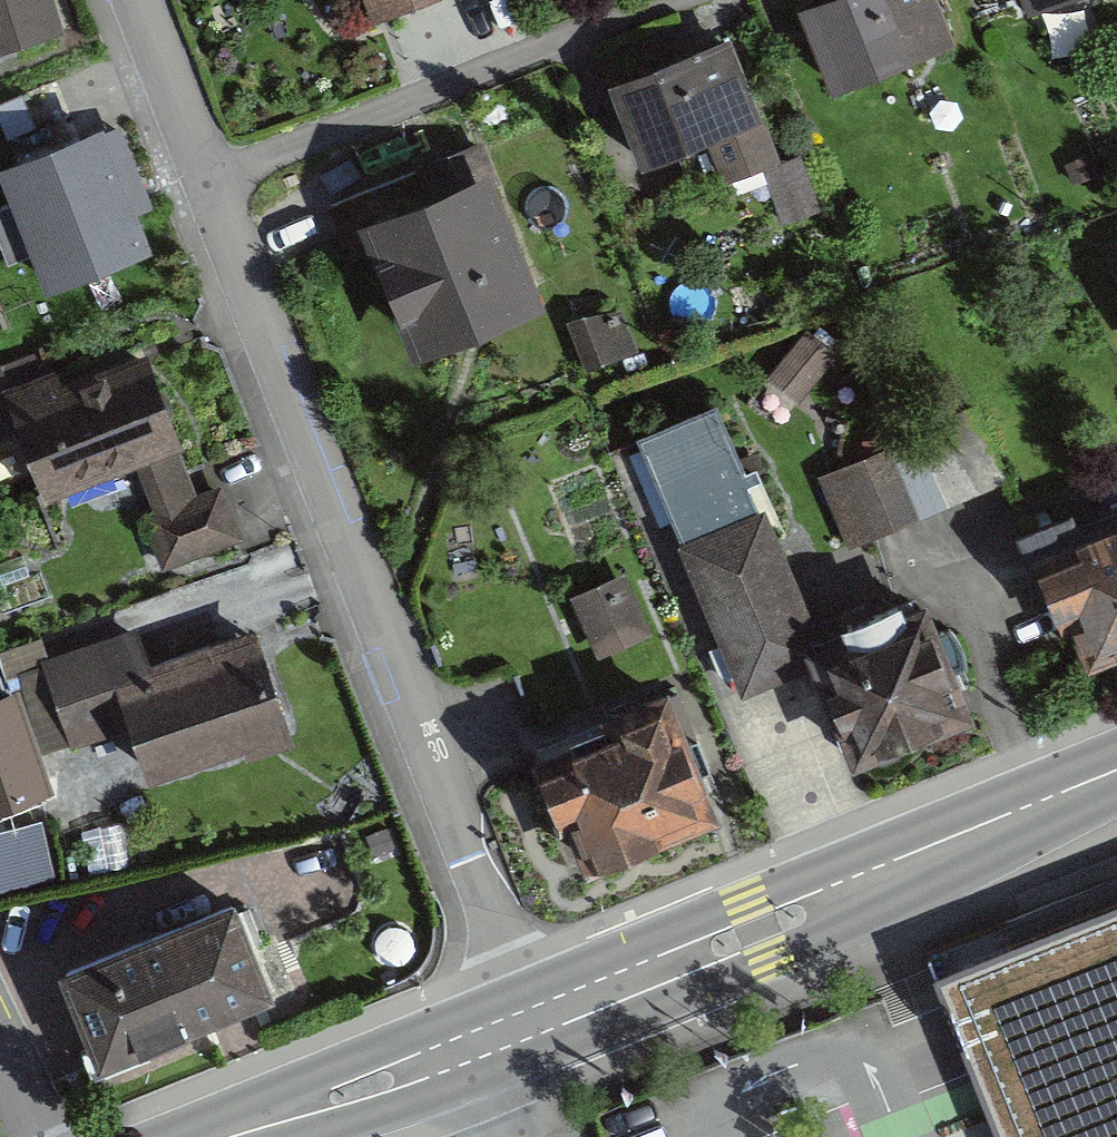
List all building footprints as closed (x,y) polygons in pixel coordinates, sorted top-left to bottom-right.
[(61,33),(53,0),(0,0),(0,49),(61,33)] [(377,36),(439,12),(435,0),(363,0),(377,36)] [(792,9),(824,87),(948,36),(934,0),(814,0),(792,9)] [(1031,22),(1081,0),(1021,0),(1031,22)] [(729,36),(602,82),(632,163),(700,138),(716,183),(761,167),(783,225),(816,213),(794,151),(774,158),(729,36)] [(6,157),(54,283),(152,247),(106,119),(6,157)] [(470,175),(342,223),(395,363),(523,315),(470,175)] [(9,382),(2,362),(0,363),(0,434),(19,427),(45,496),(137,462),(154,507),(141,512),(162,567),(244,537),(223,481),(197,491),(180,446),(184,444),(141,332),(9,382)] [(717,410),(634,443),(736,690),(787,669),(826,765),(944,717),(894,595),(808,631),(717,410)] [(973,411),(818,472),(849,551),(1004,490),(973,411)] [(1007,533),(1062,670),(1116,648),(1116,519),(1071,537),(1061,512),(1007,533)] [(623,576),(582,595),(612,662),(654,644),(623,576)] [(126,631),(43,656),(68,738),(116,724),(133,780),(280,736),(248,629),(136,662),(126,631)] [(0,662),(0,799),(41,786),(1,661),(0,662)] [(666,701),(545,746),(590,864),(711,819),(666,701)] [(0,827),(0,890),(54,880),(42,818),(0,827)] [(233,887),(53,966),(96,1065),(228,1008),(276,987),(233,887)] [(928,977),(992,1136),(1116,1136),(1116,903),(928,977)]
